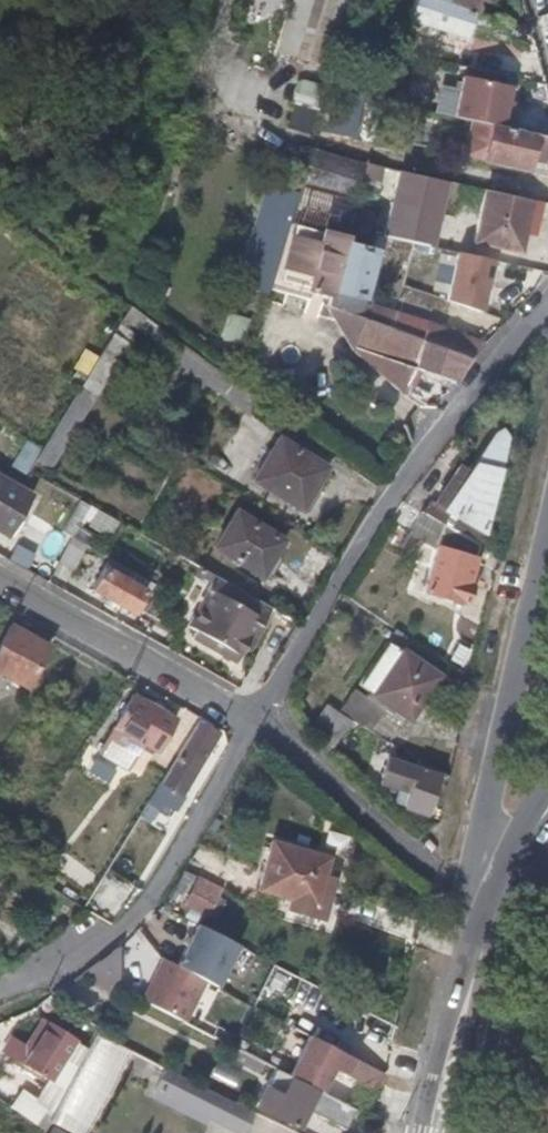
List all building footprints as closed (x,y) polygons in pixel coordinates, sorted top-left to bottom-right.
[(278,45),(336,64),(346,32),(355,0),(292,0),(278,45)] [(470,13),(433,0),(390,0),(382,27),(400,32),(403,18),(463,37),(470,13)] [(470,13),(474,0),(433,0),(470,13)] [(450,116),(474,122),(505,129),(509,111),(502,110),(508,86),(460,75),(450,116)] [(307,135),(318,85),(294,80),(283,129),(307,135)] [(382,100),(400,105),(402,96),(384,91),(383,97),(382,100)] [(328,110),(324,133),(350,137),(353,114),(328,110)] [(505,129),(474,122),(467,154),(529,168),(531,160),(546,162),(547,166),(547,139),(505,129)] [(311,148),(302,175),(316,179),(323,151),(311,148)] [(323,151),(316,179),(349,187),(355,160),(323,151)] [(358,190),(364,163),(355,160),(349,187),(358,190)] [(386,236),(426,246),(434,215),(436,213),(446,180),(398,170),(391,199),(381,235),(386,236)] [(302,175),(300,182),(330,191),(355,199),(358,190),(349,187),(316,179),(302,175)] [(300,182),(300,185),(297,193),(327,202),(330,191),(300,182)] [(520,252),(532,199),(481,188),(470,241),(520,252)] [(289,222),(297,193),(285,190),(277,219),(289,222)] [(330,191),(327,202),(326,204),(352,211),(355,199),(330,191)] [(267,233),(285,238),(289,222),(277,219),(274,218),(267,233)] [(328,292),(330,286),(342,242),(345,232),(347,227),(335,225),(332,233),(322,231),(307,287),(328,292)] [(383,252),(386,236),(381,235),(347,227),(345,232),(350,233),(348,244),(366,249),(383,252)] [(251,283),(270,289),(285,238),(267,233),(264,232),(251,283)] [(330,286),(356,292),(366,249),(348,244),(342,242),(330,286)] [(495,262),(459,254),(448,301),(483,312),(495,262)] [(325,302),(386,326),(392,307),(356,292),(330,286),(328,292),(325,302)] [(304,297),(325,302),(328,292),(307,287),(304,297)] [(421,340),(428,320),(392,307),(386,326),(421,340)] [(127,324),(167,353),(176,341),(130,308),(122,320),(127,324)] [(220,342),(242,345),(247,317),(224,314),(220,342)] [(122,320),(117,329),(122,332),(127,324),(122,320)] [(471,359),(484,345),(446,329),(446,327),(428,320),(421,340),(422,341),(471,359)] [(117,329),(43,451),(37,459),(52,469),(132,338),(122,332),(117,329)] [(454,381),(471,359),(422,341),(413,363),(454,381)] [(447,530),(478,547),(503,438),(502,436),(499,434),(496,435),(470,474),(443,508),(455,514),(447,530)] [(10,468),(23,474),(35,447),(22,441),(10,468)] [(301,510),(326,469),(277,441),(253,482),(301,510)] [(458,468),(435,502),(443,508),(470,474),(458,468)] [(331,472),(326,469),(301,510),(308,513),(331,472)] [(0,477),(0,536),(6,539),(31,496),(0,477)] [(435,502),(425,517),(437,524),(447,530),(455,514),(443,508),(435,502)] [(64,534),(71,539),(78,543),(96,512),(81,503),(64,534)] [(260,578),(281,542),(235,514),(213,550),(260,578)] [(425,517),(420,514),(408,536),(425,546),(437,524),(425,517)] [(466,586),(478,547),(447,530),(437,524),(425,546),(435,552),(422,593),(463,604),(469,586),(466,586)] [(71,539),(57,565),(71,572),(86,547),(78,543),(71,539)] [(287,545),(281,542),(260,578),(266,581),(287,545)] [(132,613),(142,594),(129,587),(134,575),(115,564),(109,575),(103,572),(93,591),(132,613)] [(142,594),(147,583),(134,575),(129,587),(142,594)] [(255,629),(259,631),(271,609),(212,577),(205,589),(210,592),(188,631),(195,635),(193,641),(236,663),(255,629)] [(265,635),(277,613),(271,609),(259,631),(265,635)] [(11,628),(0,648),(0,674),(24,688),(46,648),(11,628)] [(408,719),(444,666),(393,630),(355,682),(370,693),(365,699),(361,696),(349,714),(370,728),(382,711),(389,716),(394,709),(408,719)] [(174,719),(134,697),(101,753),(131,770),(144,746),(156,753),(174,719)] [(310,727),(321,735),(335,712),(324,705),(310,727)] [(335,712),(321,735),(335,744),(345,728),(355,735),(360,728),(335,712)] [(214,739),(195,728),(156,790),(178,802),(214,739)] [(436,778),(438,773),(416,759),(413,770),(436,778)] [(424,814),(436,778),(413,770),(386,761),(378,785),(405,794),(402,806),(424,814)] [(178,802),(156,790),(144,809),(156,816),(161,809),(174,816),(181,803),(178,802)] [(9,859),(16,847),(3,838),(0,843),(0,853),(9,859)] [(313,903),(322,872),(326,856),(269,840),(256,888),(291,897),(313,903)] [(334,876),(322,872),(313,903),(291,897),(289,907),(322,917),(334,876)] [(220,888),(198,877),(185,902),(208,913),(220,888)] [(90,912),(94,914),(99,903),(90,896),(84,908),(90,912)] [(194,924),(176,963),(208,978),(218,983),(236,944),(194,924)] [(118,948),(84,972),(117,994),(120,988),(119,953),(118,948)] [(158,975),(146,1001),(186,1021),(208,978),(176,963),(165,957),(156,974),(158,975)] [(42,1023),(28,1046),(35,1050),(48,1026),(42,1023)] [(23,1087),(13,1103),(47,1125),(51,1118),(88,1049),(48,1026),(35,1050),(28,1046),(19,1041),(12,1053),(48,1076),(38,1095),(23,1087)] [(375,1084),(383,1069),(304,1029),(284,1069),(319,1087),(330,1063),(375,1084)] [(344,1124),(354,1104),(319,1087),(284,1069),(274,1064),(255,1102),(297,1123),(305,1105),(344,1124)] [(199,1081),(179,1071),(170,1089),(191,1100),(199,1081)] [(199,1081),(191,1100),(243,1126),(252,1106),(199,1081)] [(47,1125),(64,1132),(68,1132),(70,1127),(51,1118),(47,1125)]
